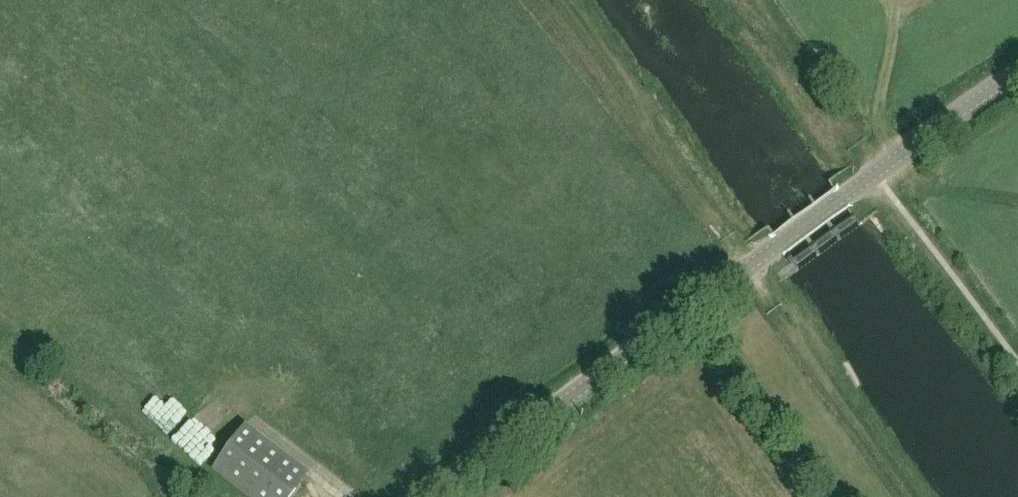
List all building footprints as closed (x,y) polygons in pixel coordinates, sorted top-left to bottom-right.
[(237,438),(213,470),(248,496),(293,496),(301,487),(237,438)]
